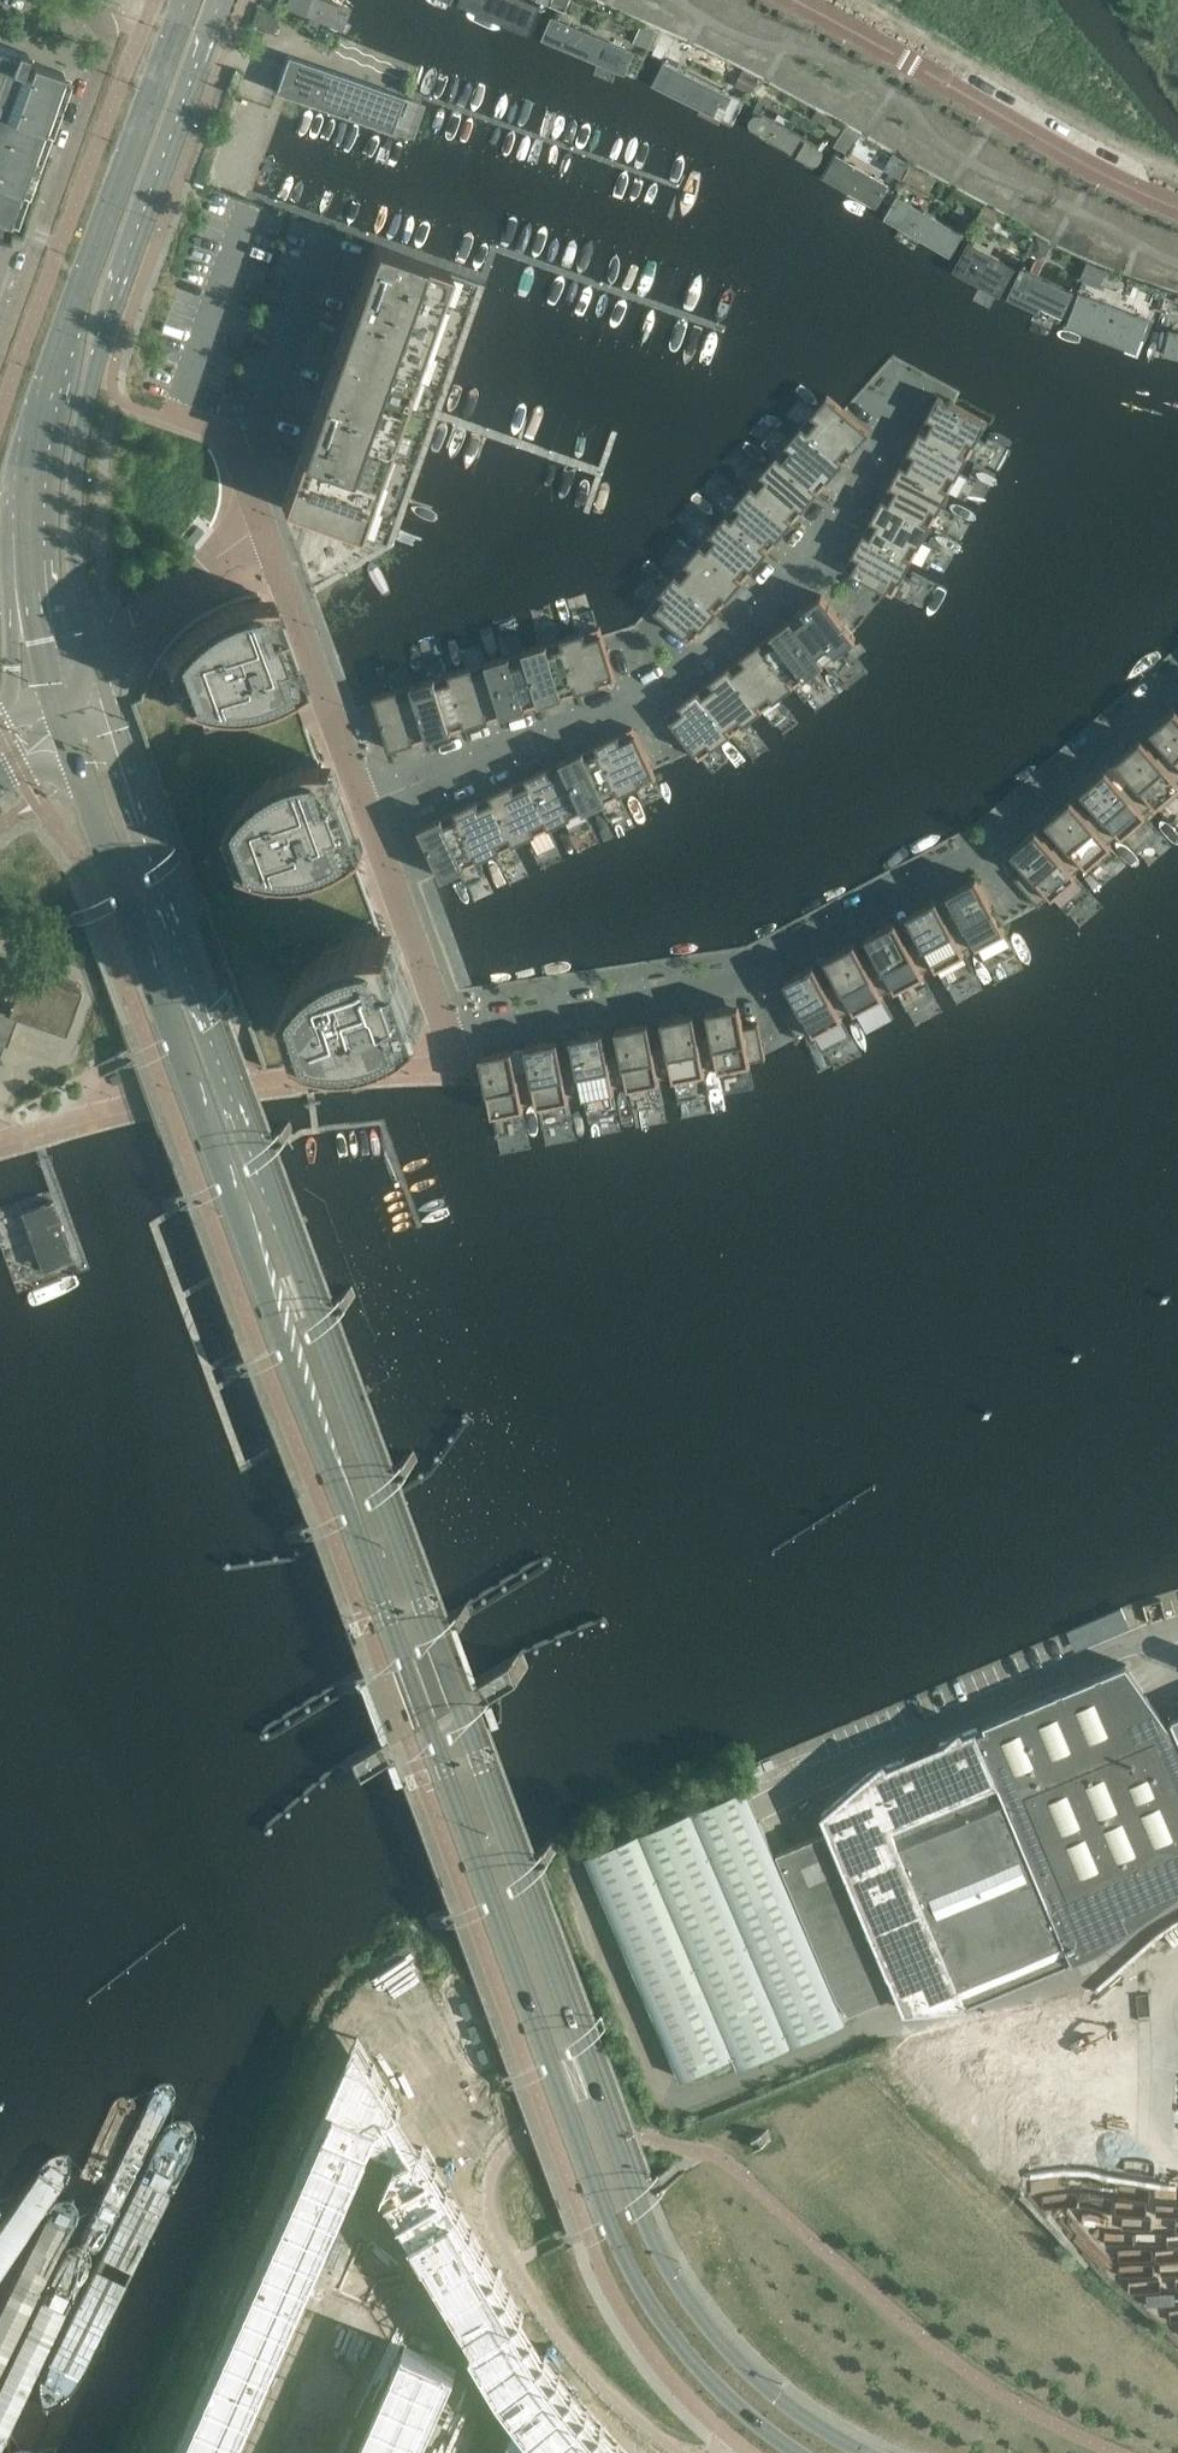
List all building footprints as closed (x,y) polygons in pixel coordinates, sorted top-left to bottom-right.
[(319,0),(288,0),(285,7),(340,30),(348,11),(319,0)] [(524,0),(477,0),(530,23),(537,5),(524,0)] [(260,9),(254,25),(270,31),(275,15),(260,9)] [(635,48),(555,13),(546,33),(625,68),(635,48)] [(641,27),(634,40),(649,48),(656,33),(641,27)] [(661,32),(652,51),(665,56),(666,53),(673,38),(661,32)] [(9,224),(9,223),(17,225),(70,75),(62,73),(62,72),(25,58),(27,53),(17,49),(0,43),(0,221),(9,224)] [(390,130),(402,95),(287,55),(275,90),(390,130)] [(729,96),(662,62),(651,83),(718,117),(729,96)] [(757,79),(742,71),(735,84),(750,92),(757,79)] [(816,142),(759,111),(755,111),(752,115),(750,121),(752,125),(773,137),(804,154),(814,160),(816,160),(818,160),(820,159),(820,158),(824,152),(824,150),(824,148),(823,146),(816,142)] [(844,129),(831,122),(827,129),(839,137),(844,129)] [(859,134),(847,126),(837,142),(849,149),(859,134)] [(911,165),(892,153),(883,169),(903,180),(911,165)] [(838,155),(826,175),(875,205),(887,184),(838,155)] [(925,173),(914,167),(906,180),(918,187),(925,173)] [(897,196),(885,217),(950,254),(962,233),(897,196)] [(997,217),(982,209),(976,222),(991,229),(997,217)] [(1045,255),(1051,244),(1047,242),(1044,239),(1040,237),(1038,236),(1037,235),(1029,249),(1038,255),(1045,255)] [(2,266),(11,243),(0,239),(0,266),(2,266)] [(956,267),(954,270),(999,294),(1013,268),(969,243),(969,244),(968,244),(955,267),(956,267)] [(479,282),(373,245),(281,507),(386,544),(479,282)] [(1072,273),(1079,276),(1085,261),(1071,255),(1065,270),(1072,273)] [(1104,284),(1109,272),(1089,263),(1084,275),(1104,284)] [(1070,292),(1021,269),(1008,295),(1057,319),(1070,292)] [(1177,301),(1177,293),(1176,293),(1172,292),(1167,290),(1163,301),(1176,306),(1177,301)] [(1137,316),(1078,294),(1067,326),(1139,353),(1151,320),(1137,315),(1137,316)] [(1169,331),(1163,354),(1177,357),(1177,333),(1169,331)] [(967,457),(986,422),(937,395),(918,430),(967,457)] [(827,396),(801,426),(843,462),(869,432),(827,396)] [(775,456),(817,492),(843,462),(801,426),(775,456)] [(948,491),(967,457),(918,430),(900,465),(948,491)] [(775,456),(750,485),(792,521),(817,492),(775,456)] [(948,491),(900,465),(881,499),(930,525),(948,491)] [(750,485),(725,515),(767,551),(792,521),(750,485)] [(911,560),(930,525),(881,499),(862,533),(911,560)] [(725,515),(699,545),(741,581),(767,551),(725,515)] [(862,533),(843,568),(892,595),(911,560),(862,533)] [(699,545),(674,574),(716,610),(741,581),(699,545)] [(674,574),(648,605),(690,641),(716,610),(674,574)] [(258,591),(256,591),(254,591),(250,592),(246,593),(240,595),(233,597),(230,598),(224,600),(219,602),(213,605),(208,608),(201,612),(194,617),(186,622),(179,628),(172,635),(167,641),(161,648),(156,655),(153,661),(149,669),(146,675),(140,690),(142,697),(131,701),(132,706),(256,1042),(303,1025),(306,1036),(317,1039),(327,1042),(338,1043),(348,1044),(353,1044),(359,1043),(368,1042),(374,1041),(378,1040),(386,1037),(390,1036),(393,1034),(397,1033),(400,1031),(402,1030),(405,1028),(408,1026),(414,1022),(413,1017),(383,935),(258,591)] [(821,594),(789,619),(823,663),(855,638),(821,594)] [(758,642),(792,686),(823,663),(789,619),(758,642)] [(577,692),(615,680),(599,627),(560,639),(577,692)] [(560,639),(523,650),(539,703),(577,692),(560,639)] [(761,710),(792,686),(758,642),(727,666),(761,710)] [(523,650),(486,662),(502,715),(539,703),(523,650)] [(486,662),(449,673),(465,726),(502,715),(486,662)] [(730,734),(761,710),(727,666),(697,690),(730,734)] [(449,673),(411,685),(428,738),(465,726),(449,673)] [(411,685),(373,696),(389,749),(428,738),(411,685)] [(697,690),(665,714),(698,758),(730,734),(697,690)] [(1150,729),(1166,748),(1156,757),(1177,782),(1177,781),(1177,711),(1175,708),(1150,729)] [(619,794),(655,777),(632,727),(596,744),(619,794)] [(1115,760),(1131,778),(1121,787),(1143,812),(1153,803),(1156,806),(1177,787),(1177,782),(1156,757),(1140,738),(1115,760)] [(596,744),(560,760),(584,811),(619,794),(596,744)] [(560,760),(525,777),(549,827),(584,811),(560,760)] [(1121,787),(1105,768),(1080,790),(1097,809),(1086,817),(1108,843),(1118,834),(1121,837),(1145,815),(1143,812),(1121,787)] [(525,777),(490,794),(513,844),(549,827),(525,777)] [(490,794),(454,810),(478,860),(513,844),(490,794)] [(1086,817),(1070,799),(1045,820),(1062,839),(1052,848),(1073,873),(1083,864),(1086,867),(1111,845),(1108,843),(1086,817)] [(442,877),(478,860),(454,810),(418,827),(442,877)] [(1052,848),(1035,829),(1011,851),(1027,869),(1017,878),(1015,876),(1014,878),(1038,906),(1040,905),(1038,903),(1048,894),(1051,897),(1076,876),(1073,873),(1052,848)] [(976,877),(947,892),(959,914),(947,921),(962,950),(974,944),(976,947),(1005,931),(976,877)] [(947,921),(935,899),(906,914),(918,936),(906,942),(921,972),(933,965),(935,969),(964,953),(962,950),(947,921)] [(894,921),(865,936),(877,958),(865,964),(881,993),(892,987),(894,990),(923,975),(921,972),(906,942),(894,921)] [(854,942),(825,958),(836,979),(824,986),(840,1015),(852,1008),(854,1012),(883,997),(881,993),(865,964),(854,942)] [(2,1041),(5,1042),(14,1015),(63,1031),(75,997),(80,998),(83,988),(79,987),(79,985),(15,963),(13,970),(9,968),(7,973),(0,970),(0,1046),(2,1041)] [(813,964),(784,979),(795,1001),(784,1007),(782,1005),(781,1006),(798,1039),(800,1039),(799,1037),(811,1030),(813,1034),(842,1018),(840,1015),(824,986),(813,964)] [(138,1038),(130,1044),(134,1057),(144,1083),(239,1049),(226,1015),(223,1007),(216,987),(208,992),(184,1008),(181,1010),(156,1026),(152,1029),(138,1038)] [(738,1003),(706,1010),(711,1034),(717,1066),(718,1070),(750,1064),(749,1060),(762,1057),(763,1060),(765,1059),(758,1022),(756,1023),(756,1025),(743,1028),(738,1003)] [(693,1012),(661,1019),(665,1043),(672,1075),(673,1079),(705,1073),(704,1069),(717,1066),(711,1034),(698,1037),(693,1012)] [(648,1021),(615,1027),(620,1052),(626,1084),(627,1088),(659,1082),(658,1078),(672,1075),(665,1043),(652,1045),(648,1021)] [(602,1030),(570,1036),(575,1061),(581,1093),(582,1097),(614,1091),(613,1087),(626,1084),(620,1052),(607,1054),(602,1030)] [(557,1039),(525,1045),(529,1069),(536,1102),(536,1106),(569,1099),(568,1096),(581,1093),(575,1061),(562,1063),(557,1039)] [(511,1048),(479,1054),(491,1114),(523,1108),(523,1105),(536,1102),(529,1069),(516,1072),(511,1048)] [(979,1731),(1002,1782),(1078,1958),(1096,1950),(1124,1930),(1177,1891),(1177,1738),(1171,1722),(1122,1666),(992,1720),(993,1724),(979,1731)] [(1170,1719),(1171,1722),(1177,1738),(1177,1715),(1170,1719)] [(868,1773),(822,1813),(830,1830),(898,1992),(906,2010),(968,2005),(972,2003),(896,1828),(1002,1782),(979,1731),(977,1727),(963,1733),(960,1730),(946,1740),(878,1768),(876,1766),(868,1773)] [(1002,1782),(896,1828),(972,2003),(1078,1958),(1002,1782)] [(745,1787),(586,1856),(592,1869),(615,1922),(680,2075),(730,2054),(735,2065),(844,2019),(835,1996),(797,1906),(791,1886),(788,1887),(774,1854),(751,1800),(745,1787)] [(830,1830),(777,1853),(791,1886),(797,1906),(835,1996),(847,2012),(898,1992),(830,1830)] [(165,2452),(627,2452),(581,2400),(529,2337),(360,2014),(165,2452)]
